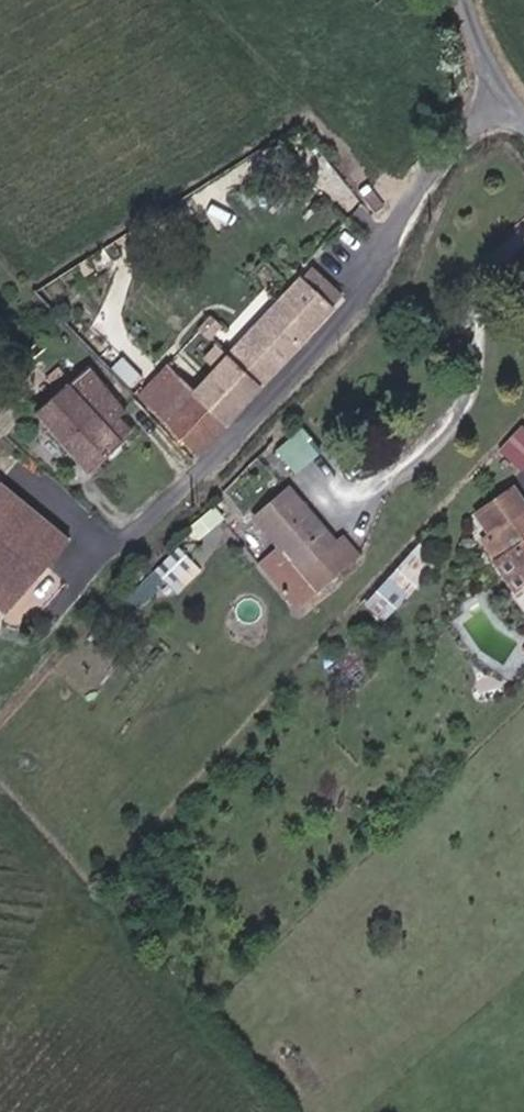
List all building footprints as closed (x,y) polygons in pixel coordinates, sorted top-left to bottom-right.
[(197,454),(334,307),(333,305),(340,297),(310,270),(194,393),(167,365),(137,395),(197,454)] [(209,336),(218,326),(211,319),(201,329),(209,336)] [(133,433),(119,417),(125,412),(86,368),(70,381),(62,372),(50,383),(58,392),(36,412),(89,472),(133,433)] [(501,449),(523,469),(523,423),(501,449)] [(297,471),(322,448),(302,425),(276,448),(297,471)] [(69,540),(0,483),(0,608),(6,613),(69,540)] [(351,563),(334,544),(307,512),(309,510),(289,486),(255,515),(279,543),(258,561),(298,608),(351,563)] [(514,489),(480,513),(494,533),(508,554),(498,561),(496,562),(518,594),(523,589),(523,503),(514,489)] [(508,554),(494,533),(484,540),(498,561),(508,554)] [(359,556),(343,536),(334,544),(351,563),(359,556)] [(442,563),(423,545),(391,581),(409,597),(432,571),(434,573),(442,563)] [(178,591),(199,570),(178,549),(157,569),(178,591)]
